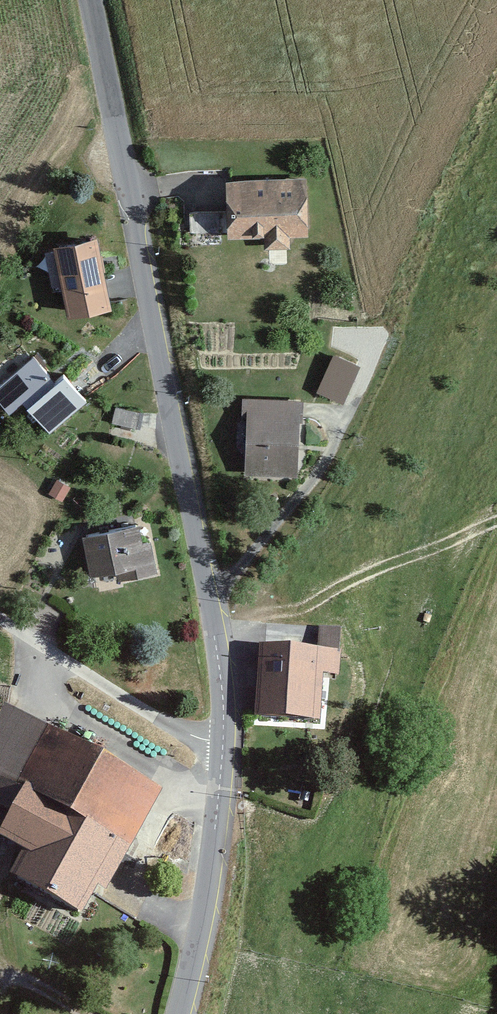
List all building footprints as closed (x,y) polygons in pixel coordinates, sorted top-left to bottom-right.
[(262,250),(282,250),(282,240),(307,240),(306,182),(221,182),(222,240),(262,240),(262,250)] [(193,231),(218,229),(216,207),(191,209),(193,231)] [(95,240),(53,249),(68,322),(110,314),(95,240)] [(0,377),(0,402),(10,415),(23,404),(51,381),(28,354),(0,377)] [(359,366),(330,354),(311,396),(340,409),(359,366)] [(65,370),(51,381),(23,404),(46,432),(88,397),(65,370)] [(290,406),(240,405),(238,474),(288,475),(290,406)] [(152,524),(84,533),(91,588),(159,579),(152,524)] [(340,650),(260,645),(255,714),(320,718),(323,672),(339,673),(340,650)] [(4,710),(0,717),(0,848),(14,855),(4,873),(85,916),(153,791),(4,710)]
